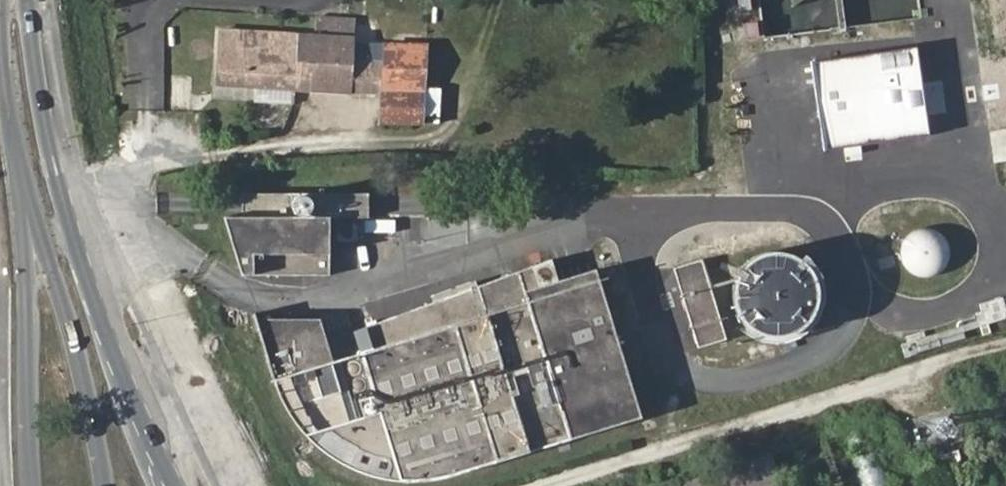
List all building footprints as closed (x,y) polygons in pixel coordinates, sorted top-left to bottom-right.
[(353,19),(318,17),(316,35),(220,32),(217,88),(351,95),(352,92),(381,94),(381,122),(423,124),(426,84),(384,82),(386,46),(355,44),(353,19)] [(384,82),(426,84),(428,48),(386,46),(384,82)] [(923,77),(924,52),(837,49),(836,74),(923,77)] [(373,196),(236,200),(237,224),(219,225),(237,282),(324,279),(322,222),(373,220),(373,196)] [(947,274),(950,233),(905,229),(902,270),(947,274)] [(747,331),(760,338),(774,340),(789,337),(801,329),(811,318),(815,304),(815,289),(811,277),(803,266),(791,258),(779,255),(765,255),(752,260),(742,268),(734,279),(731,292),(731,306),(737,320),(747,331)] [(708,256),(674,266),(697,347),(731,337),(708,256)] [(251,327),(271,387),(283,414),(291,428),(309,449),(323,461),(353,476),(369,481),(387,485),(419,485),(431,485),(443,483),(638,420),(591,272),(554,284),(547,263),(350,336),(357,358),(330,366),(316,324),(251,327)] [(408,287),(360,292),(362,309),(410,304),(408,287)] [(877,423),(849,429),(860,485),(890,485),(877,423)] [(934,457),(937,468),(963,460),(959,449),(934,457)]
